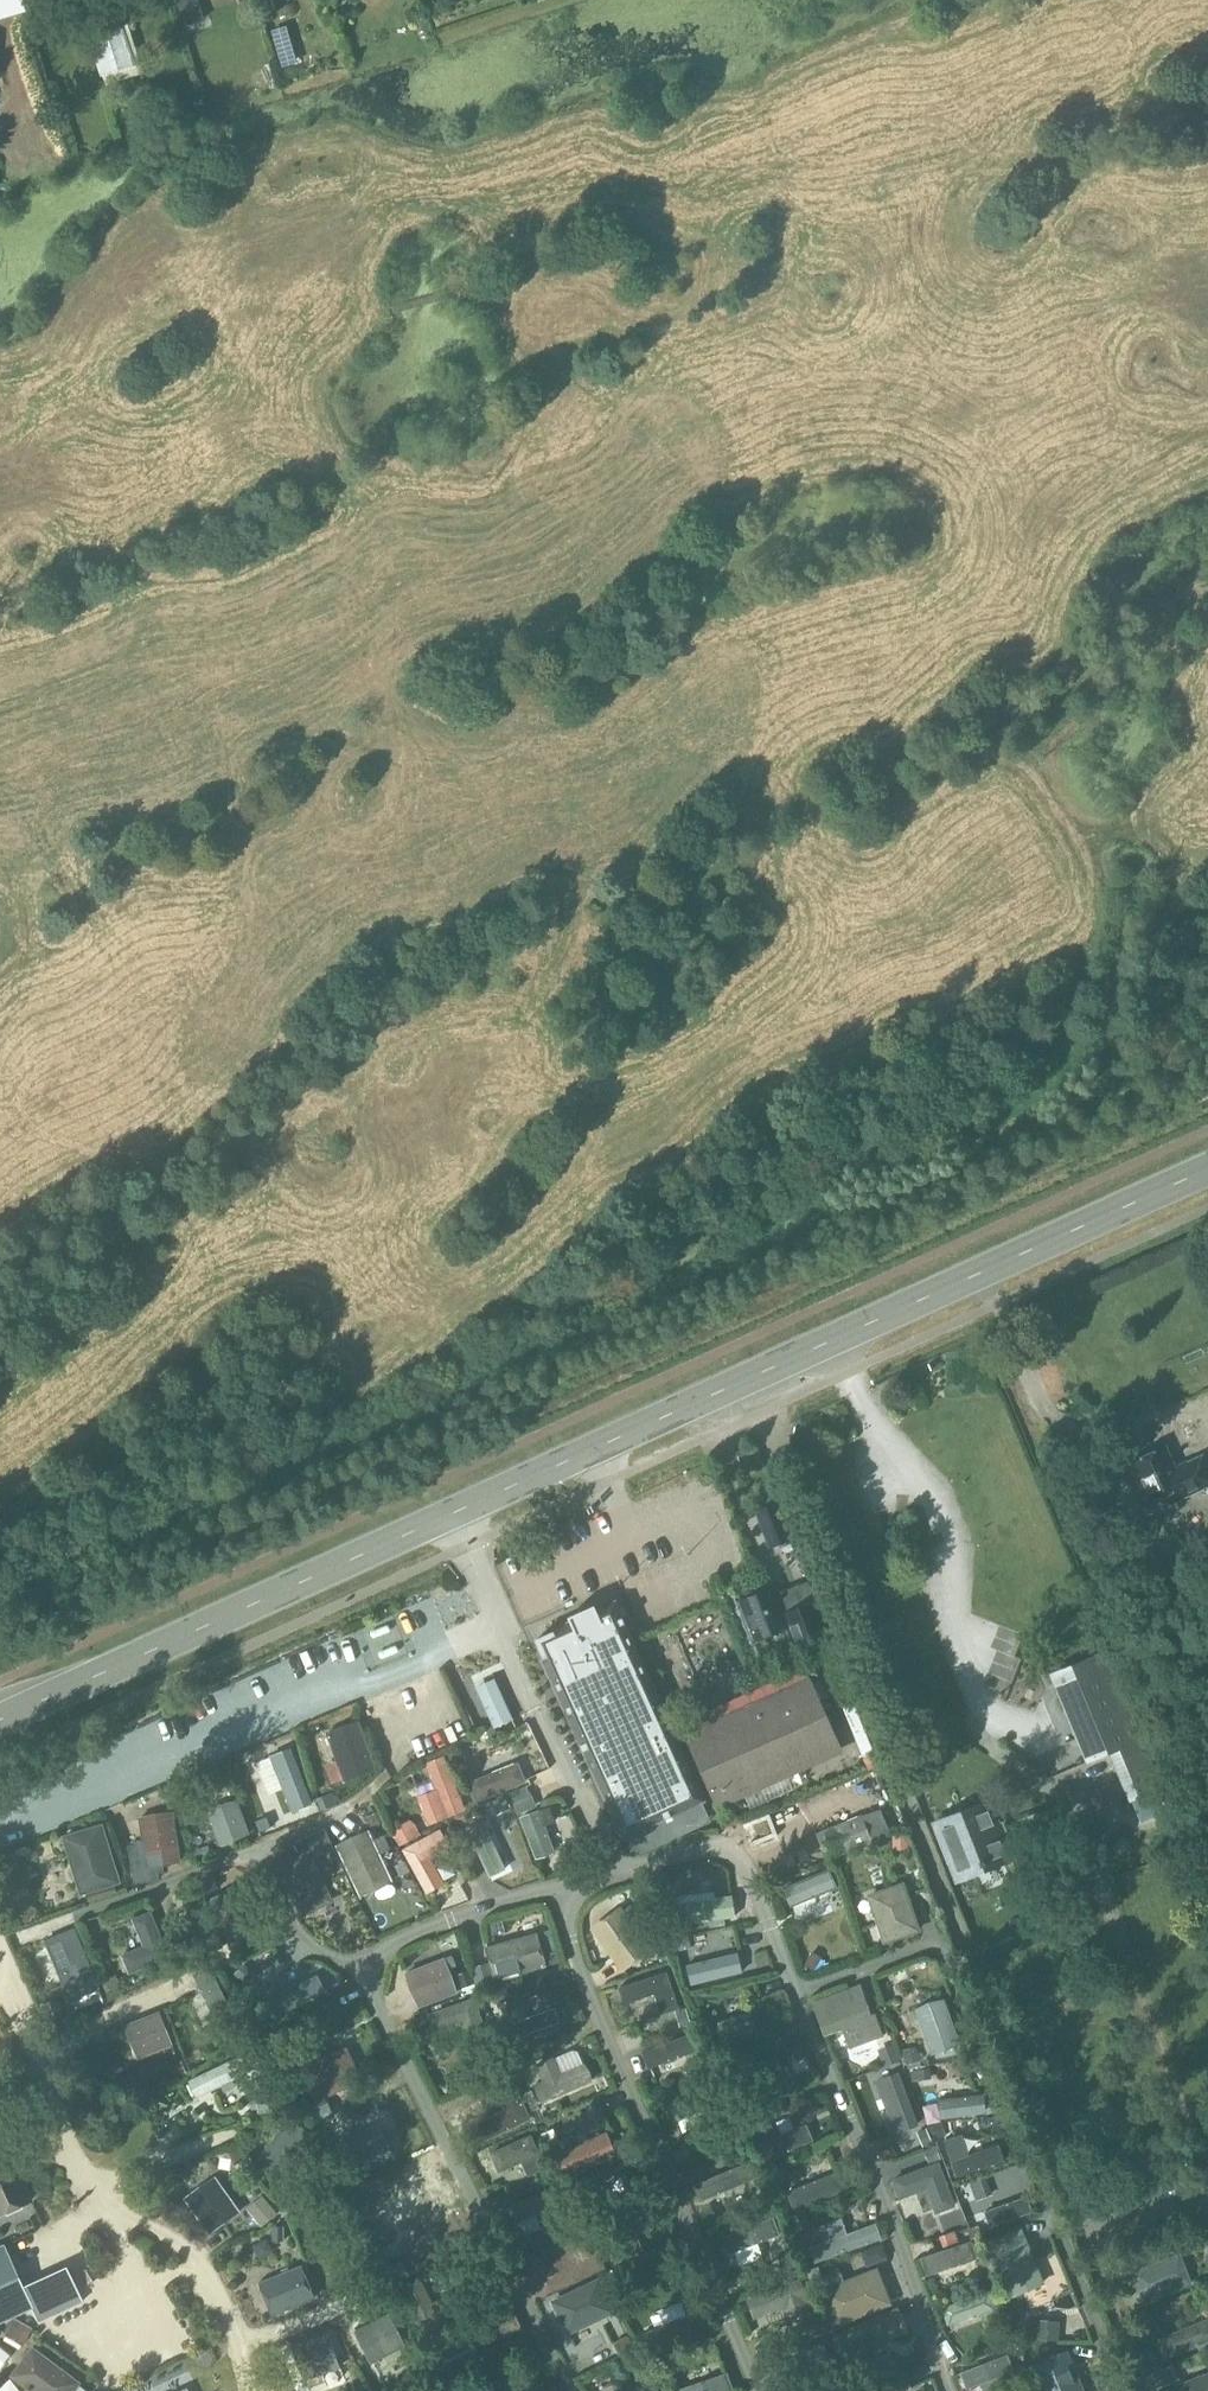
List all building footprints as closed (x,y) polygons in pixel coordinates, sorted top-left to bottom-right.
[(37,14),(51,10),(48,0),(32,0),(37,14)] [(89,37),(102,78),(104,78),(108,88),(146,76),(129,24),(89,37)] [(108,105),(143,94),(140,86),(106,96),(108,105)] [(1131,1463),(1149,1501),(1165,1494),(1170,1502),(1207,1485),(1207,1467),(1203,1456),(1176,1469),(1166,1447),(1131,1463)] [(774,1587),(764,1591),(762,1588),(750,1592),(751,1596),(741,1600),(756,1638),(788,1626),(796,1647),(827,1636),(814,1602),(784,1613),(774,1587)] [(536,1640),(624,1834),(702,1799),(614,1605),(598,1612),(595,1605),(569,1617),(572,1624),(536,1640)] [(1160,1788),(1104,1653),(1052,1674),(1089,1761),(1111,1752),(1131,1800),(1160,1788)] [(748,1787),(832,1751),(802,1686),(720,1723),(688,1737),(717,1801),(748,1787)] [(519,1723),(504,1691),(478,1703),(492,1735),(519,1723)] [(850,1718),(841,1721),(857,1774),(867,1771),(850,1718)] [(376,1767),(359,1723),(328,1735),(344,1779),(376,1767)] [(288,1745),(268,1753),(290,1809),(310,1801),(288,1745)] [(419,1798),(429,1823),(449,1815),(446,1810),(466,1801),(446,1755),(426,1764),(437,1791),(419,1798)] [(525,1781),(518,1763),(469,1783),(476,1800),(525,1781)] [(207,1812),(220,1846),(251,1834),(238,1800),(207,1812)] [(521,1818),(537,1859),(556,1852),(546,1826),(555,1822),(550,1807),(521,1818)] [(1006,1855),(987,1810),(943,1828),(961,1873),(1006,1855)] [(180,1860),(173,1813),(139,1818),(144,1843),(129,1846),(132,1866),(147,1863),(147,1866),(180,1860)] [(510,1829),(503,1813),(468,1829),(485,1868),(501,1861),(490,1837),(510,1829)] [(817,1832),(828,1861),(874,1843),(862,1814),(817,1832)] [(64,1837),(82,1897),(123,1884),(105,1825),(64,1837)] [(277,1868),(300,1915),(331,1900),(311,1858),(334,1848),(325,1829),(294,1843),(301,1856),(277,1868)] [(443,1829),(403,1851),(412,1869),(414,1868),(428,1893),(445,1884),(431,1858),(452,1846),(443,1829)] [(337,1846),(361,1896),(394,1881),(382,1855),(392,1851),(385,1836),(375,1840),(370,1830),(337,1846)] [(850,1872),(855,1893),(877,1888),(872,1868),(850,1872)] [(830,1870),(785,1888),(792,1906),(838,1888),(830,1870)] [(903,1883),(867,1895),(884,1944),(920,1931),(903,1883)] [(735,1915),(732,1895),(673,1903),(675,1923),(735,1915)] [(798,1941),(838,1921),(830,1905),(790,1925),(798,1941)] [(593,1928),(623,1968),(650,1948),(620,1908),(593,1928)] [(169,1956),(150,1912),(133,1919),(144,1946),(122,1955),(130,1973),(169,1956)] [(99,1987),(75,1929),(46,1942),(70,1999),(99,1987)] [(545,1965),(536,1933),(488,1947),(497,1979),(545,1965)] [(693,1967),(697,1983),(743,1972),(743,1969),(744,1967),(742,1959),(740,1958),(739,1956),(693,1967)] [(419,2008),(460,1993),(446,1957),(406,1973),(419,2008)] [(655,1993),(661,2014),(678,2008),(666,1971),(620,1986),(626,2003),(655,1993)] [(883,2034),(876,2014),(871,2015),(860,1984),(815,2001),(827,2032),(844,2026),(852,2045),(883,2034)] [(480,1997),(429,2015),(435,2034),(464,2024),(470,2040),(492,2032),(480,1997)] [(916,2010),(933,2055),(962,2044),(945,1999),(916,2010)] [(518,2033),(561,2018),(556,2004),(530,2013),(527,2005),(510,2011),(518,2033)] [(751,2011),(704,2026),(710,2046),(757,2031),(751,2011)] [(159,2012),(127,2025),(139,2057),(172,2044),(159,2012)] [(302,2068),(317,2104),(361,2084),(346,2049),(302,2068)] [(225,2092),(235,2087),(233,2081),(249,2073),(241,2056),(190,2080),(197,2098),(222,2086),(225,2092)] [(592,2080),(585,2064),(561,2074),(553,2057),(538,2063),(545,2081),(535,2085),(542,2101),(592,2080)] [(733,2069),(747,2105),(795,2085),(789,2068),(758,2080),(750,2062),(733,2069)] [(1192,2068),(1200,2090),(1207,2087),(1207,2062),(1192,2068)] [(507,2073),(455,2099),(464,2117),(516,2091),(507,2073)] [(918,2124),(899,2074),(883,2080),(896,2112),(888,2115),(894,2132),(902,2129),(902,2130),(918,2124)] [(714,2125),(730,2119),(717,2085),(672,2102),(678,2118),(707,2108),(714,2125)] [(986,2095),(935,2100),(938,2120),(988,2114),(986,2095)] [(260,2160),(288,2182),(321,2140),(293,2118),(260,2160)] [(778,2138),(770,2119),(754,2126),(769,2161),(816,2141),(809,2125),(778,2138)] [(393,2156),(380,2126),(336,2145),(349,2175),(393,2156)] [(1004,2160),(998,2143),(969,2153),(963,2133),(946,2138),(959,2175),(1004,2160)] [(618,2160),(607,2134),(555,2155),(565,2181),(618,2160)] [(499,2175),(540,2158),(531,2137),(490,2155),(499,2175)] [(31,2201),(9,2153),(0,2158),(0,2216),(31,2201)] [(939,2162),(892,2179),(899,2199),(927,2189),(936,2214),(955,2207),(939,2162)] [(844,2190),(837,2172),(788,2191),(795,2209),(844,2190)] [(216,2177),(186,2198),(210,2232),(240,2210),(216,2177)] [(509,2231),(525,2233),(527,2219),(511,2217),(509,2231)] [(877,2224),(849,2233),(843,2218),(820,2227),(825,2241),(810,2247),(815,2262),(882,2239),(877,2224)] [(1040,2248),(1036,2237),(1027,2240),(1022,2228),(988,2241),(1012,2297),(1045,2283),(1032,2251),(1040,2248)] [(34,2306),(2,2245),(0,2245),(0,2321),(34,2306)] [(1145,2302),(1192,2284),(1180,2253),(1134,2271),(1145,2302)] [(87,2297),(68,2261),(22,2282),(34,2306),(41,2318),(87,2297)] [(928,2297),(967,2292),(963,2265),(925,2270),(928,2297)] [(260,2282),(273,2315),(314,2298),(301,2266),(260,2282)] [(823,2291),(836,2323),(889,2302),(877,2270),(844,2283),(840,2274),(829,2279),(833,2288),(823,2291)] [(569,2337),(618,2313),(600,2277),(551,2302),(569,2337)] [(419,2278),(401,2287),(423,2332),(472,2308),(462,2289),(432,2304),(419,2278)] [(807,2313),(794,2282),(750,2299),(756,2315),(787,2303),(793,2318),(807,2313)] [(872,2349),(910,2332),(899,2308),(833,2336),(851,2377),(867,2370),(863,2362),(875,2357),(872,2349)] [(373,2362),(404,2346),(388,2315),(357,2331),(373,2362)] [(1060,2342),(1062,2321),(1034,2319),(1033,2340),(1060,2342)] [(1207,2342),(1207,2319),(1157,2339),(1165,2359),(1207,2342)] [(943,2344),(976,2340),(973,2320),(941,2324),(943,2344)] [(781,2326),(753,2334),(757,2347),(785,2339),(781,2326)] [(304,2380),(340,2366),(329,2335),(293,2348),(304,2380)] [(81,2382),(32,2346),(10,2376),(31,2390),(75,2390),(81,2382)] [(836,2378),(823,2346),(791,2359),(804,2390),(836,2378)] [(1069,2350),(1034,2364),(1045,2390),(1086,2390),(1069,2350)] [(1021,2390),(1007,2355),(960,2374),(966,2389),(996,2377),(1002,2390),(1020,2390),(1021,2390)] [(10,2371),(0,2363),(0,2383),(10,2371)] [(649,2371),(632,2379),(637,2390),(659,2390),(649,2371)] [(677,2390),(732,2390),(733,2390),(727,2373),(677,2390)] [(1177,2384),(1180,2390),(1207,2390),(1207,2373),(1177,2384)]
